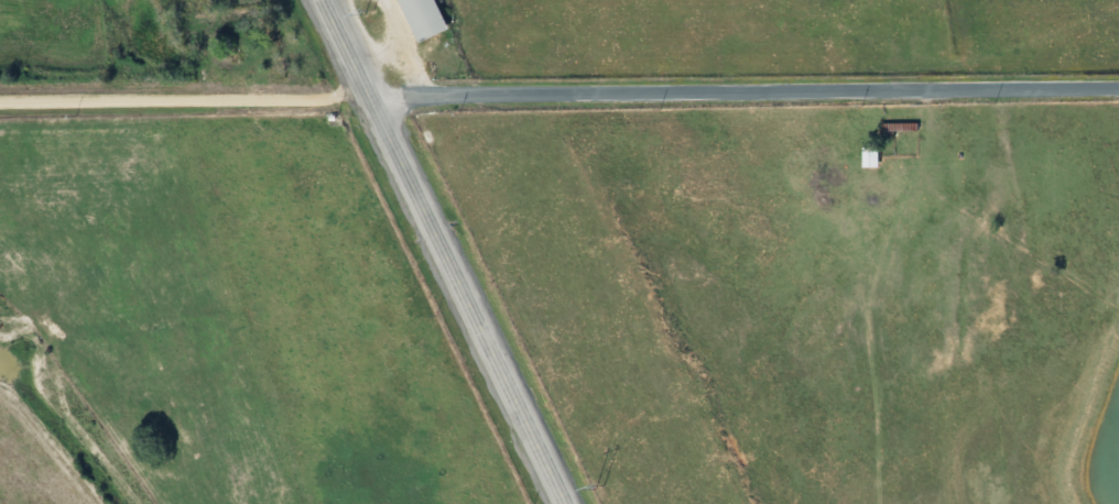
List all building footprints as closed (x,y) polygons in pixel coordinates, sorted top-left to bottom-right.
[(406,44),(437,31),(425,0),(388,0),(406,44)] [(873,167),(873,149),(857,149),(857,167),(873,167)]
